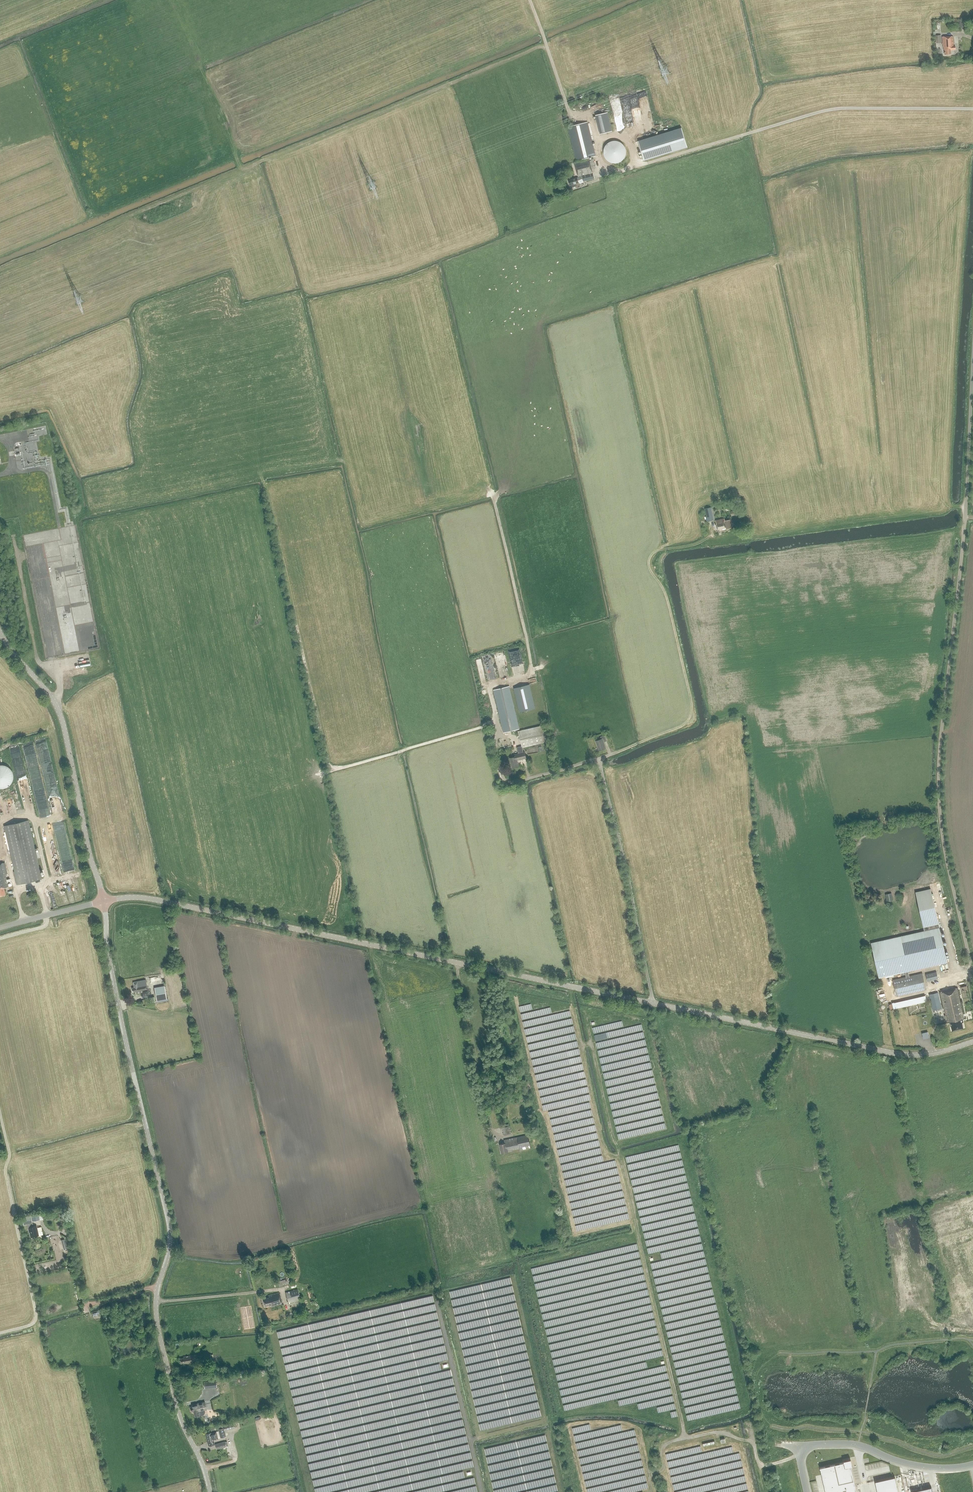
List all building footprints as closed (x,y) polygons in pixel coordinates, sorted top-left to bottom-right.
[(951,49),(956,49),(955,46),(954,46),(953,36),(942,37),(943,47),(944,49),(945,54),(951,54),(951,49)] [(642,115),(652,112),(647,94),(637,96),(642,115)] [(600,134),(612,131),(607,112),(595,115),(600,134)] [(593,173),(592,168),(596,168),(593,158),(589,159),(589,158),(595,156),(587,122),(568,127),(576,161),(586,158),(586,159),(574,162),(578,177),(568,180),(571,188),(576,186),(576,187),(577,188),(580,187),(580,186),(579,183),(583,182),(583,181),(594,179),(593,173)] [(644,162),(688,149),(682,130),(639,142),(644,162)] [(616,141),(615,141),(614,141),(613,141),(612,141),(611,141),(610,141),(609,142),(608,142),(608,143),(607,144),(606,144),(606,145),(605,146),(605,147),(604,147),(604,148),(604,149),(604,150),(603,151),(603,152),(603,153),(604,154),(604,155),(604,156),(605,157),(605,158),(606,159),(607,160),(607,161),(608,161),(609,161),(610,162),(611,163),(612,163),(614,163),(615,163),(617,163),(618,163),(620,162),(621,161),(622,161),(623,160),(624,159),(624,158),(625,157),(625,156),(625,155),(626,155),(626,153),(626,152),(626,151),(626,150),(626,149),(625,148),(625,147),(624,146),(624,145),(623,144),(622,143),(621,143),(620,142),(619,141),(618,141),(617,141),(616,141)] [(714,520),(711,507),(704,509),(706,517),(705,517),(706,522),(714,520)] [(717,531),(733,527),(731,519),(725,521),(724,518),(716,520),(716,523),(715,523),(717,531)] [(519,712),(535,708),(529,685),(514,688),(519,712)] [(503,733),(519,729),(509,686),(493,690),(503,733)] [(523,752),(522,748),(549,741),(545,725),(518,731),(522,746),(517,747),(518,753),(515,754),(515,757),(510,758),(512,768),(519,766),(518,760),(526,758),(525,752),(523,752)] [(604,742),(607,741),(604,735),(600,737),(601,739),(596,741),(599,751),(606,748),(604,742)] [(1,788),(2,788),(3,788),(4,788),(5,788),(6,787),(7,787),(8,786),(9,786),(10,785),(11,784),(11,783),(12,782),(13,781),(13,780),(13,779),(13,778),(13,777),(13,776),(13,775),(13,774),(13,773),(12,772),(12,771),(11,770),(11,769),(10,768),(9,767),(8,767),(7,766),(6,765),(5,765),(4,765),(3,765),(2,765),(1,765),(0,765),(0,788),(1,788)] [(13,871),(16,884),(42,879),(28,820),(4,826),(14,871),(13,871)] [(908,972),(947,963),(930,889),(915,892),(924,931),(871,943),(879,978),(904,972),(906,977),(892,980),(896,996),(926,989),(922,973),(909,976),(908,972)] [(926,974),(927,982),(938,979),(936,972),(926,974)] [(133,982),(134,988),(133,988),(133,992),(139,991),(139,992),(148,991),(146,980),(137,981),(133,982)] [(164,986),(154,988),(157,1001),(166,999),(164,986)] [(963,1019),(965,1019),(958,988),(939,992),(946,1023),(950,1022),(952,1029),(953,1029),(953,1030),(955,1029),(959,1028),(960,1028),(962,1028),(962,1027),(963,1027),(962,1022),(963,1022),(963,1019)] [(932,1006),(941,1004),(938,992),(929,994),(932,1006)] [(894,1009),(928,1001),(926,995),(893,1002),(894,1009)] [(502,1127),(504,1135),(511,1134),(509,1126),(502,1127)] [(531,1148),(528,1135),(504,1140),(505,1143),(499,1144),(501,1154),(508,1152),(508,1151),(520,1149),(520,1150),(531,1148)] [(31,1216),(32,1221),(40,1220),(39,1213),(30,1215),(31,1216)] [(37,1226),(33,1227),(32,1224),(32,1221),(31,1216),(22,1217),(24,1225),(27,1225),(29,1232),(30,1237),(39,1235),(37,1226)] [(301,1300),(298,1289),(285,1292),(288,1304),(301,1300)] [(282,1304),(280,1296),(280,1297),(279,1293),(269,1296),(269,1297),(264,1299),(266,1306),(271,1305),(272,1306),(282,1304)] [(211,1354),(198,1356),(199,1365),(212,1363),(211,1354)] [(703,1354),(675,1363),(680,1383),(692,1379),(691,1376),(694,1376),(688,1374),(689,1376),(691,1375),(690,1379),(686,1376),(681,1377),(679,1375),(703,1368),(699,1366),(699,1367),(697,1365),(695,1368),(693,1367),(693,1368),(691,1367),(689,1368),(689,1366),(688,1368),(687,1368),(686,1372),(685,1366),(708,1360),(707,1359),(706,1357),(708,1355),(703,1354)] [(183,1364),(195,1362),(193,1355),(182,1357),(182,1358),(180,1358),(181,1363),(183,1363),(183,1364)] [(681,1384),(685,1405),(692,1404),(691,1398),(692,1397),(692,1393),(690,1394),(689,1388),(690,1388),(689,1383),(684,1384),(683,1383),(681,1384)] [(453,1410),(462,1409),(459,1392),(449,1394),(453,1410)] [(193,1407),(191,1407),(192,1411),(194,1411),(195,1416),(196,1417),(202,1416),(202,1415),(203,1415),(204,1415),(204,1414),(205,1414),(205,1413),(205,1412),(205,1411),(205,1410),(207,1410),(205,1402),(199,1403),(192,1405),(193,1407)] [(218,1429),(220,1438),(226,1437),(225,1431),(235,1428),(233,1422),(210,1428),(211,1431),(218,1429)] [(218,1439),(216,1431),(211,1432),(205,1433),(209,1446),(215,1444),(213,1440),(218,1439)] [(675,1491),(687,1491),(686,1490),(689,1490),(685,1488),(691,1485),(691,1483),(686,1481),(689,1481),(689,1479),(691,1479),(692,1475),(693,1477),(695,1476),(691,1474),(690,1473),(693,1468),(690,1467),(689,1466),(691,1465),(688,1465),(687,1464),(685,1465),(683,1462),(677,1463),(675,1462),(674,1463),(673,1461),(672,1463),(671,1461),(669,1461),(675,1491)] [(851,1466),(850,1466),(849,1461),(845,1462),(820,1468),(820,1469),(826,1491),(856,1491),(851,1466)] [(878,1491),(898,1491),(895,1477),(875,1481),(878,1491)]
